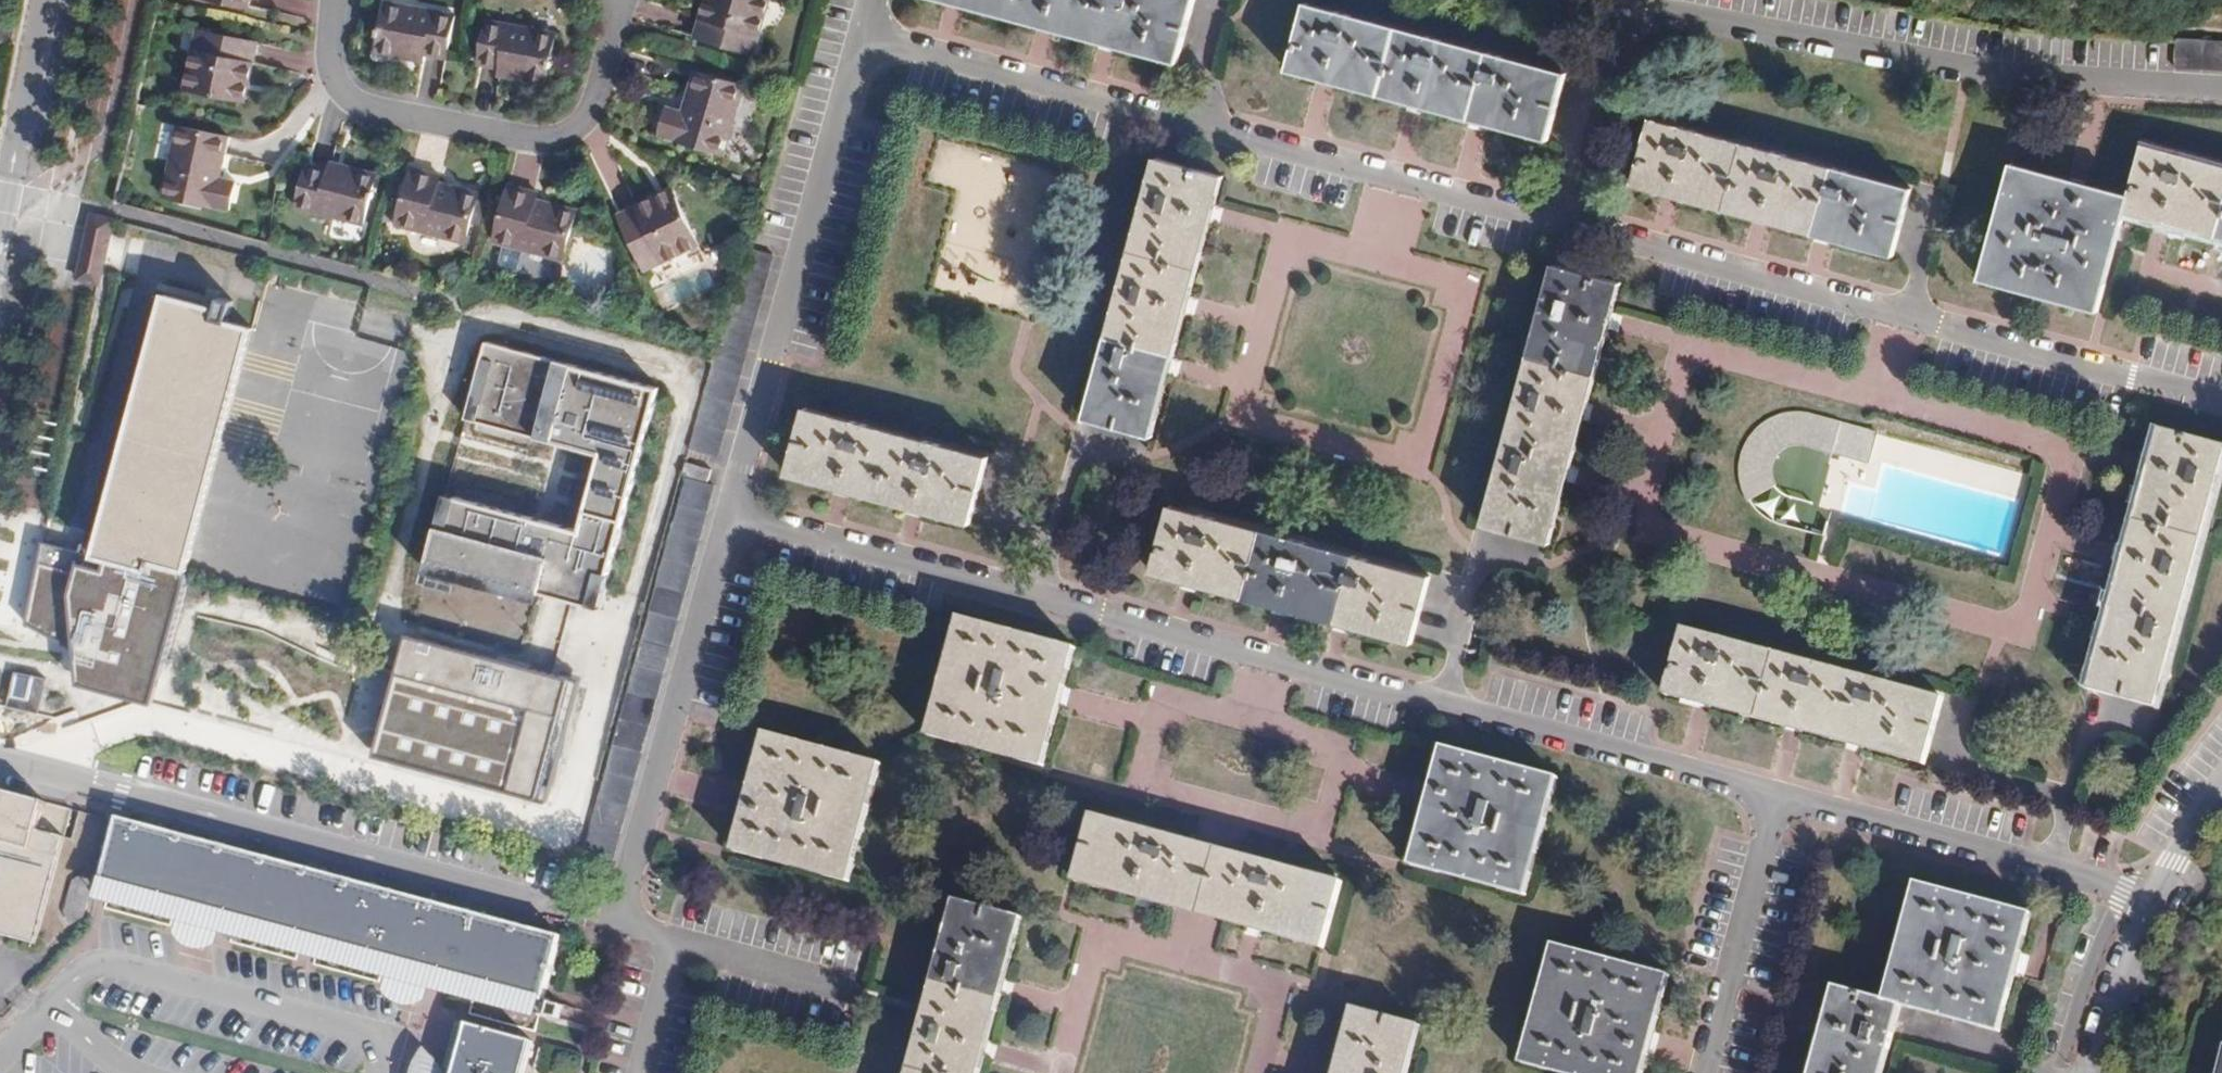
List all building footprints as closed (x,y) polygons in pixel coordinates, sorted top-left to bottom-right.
[(696,36),(755,54),(770,0),(706,0),(696,36)] [(953,5),(1045,29),(1106,45),(1177,64),(1195,0),(934,0),(953,5)] [(456,14),(386,2),(377,52),(425,62),(426,55),(448,59),(456,14)] [(1566,74),(1305,5),(1288,71),(1326,81),(1422,107),(1480,123),(1549,141),(1566,74)] [(557,33),(488,20),(480,64),(502,68),(501,75),(547,84),(557,33)] [(11,46),(14,31),(0,27),(0,43),(11,46)] [(185,89),(237,99),(245,101),(248,84),(258,43),(198,30),(185,89)] [(2177,44),(2176,71),(2221,73),(2221,46),(2177,44)] [(684,112),(668,108),(660,135),(727,154),(746,84),(696,71),(684,112)] [(1911,189),(1650,119),(1632,187),(1665,196),(1757,220),(1822,238),(1893,257),(1911,189)] [(229,138),(178,127),(163,197),(230,211),(235,182),(220,178),(229,138)] [(2124,214),(2158,223),(2221,240),(2221,167),(2142,146),(2130,192),(2124,214)] [(1086,420),(1153,438),(1172,368),(1188,307),(1214,210),(1223,177),(1156,158),(1086,420)] [(2072,177),(2011,161),(1979,281),(2023,293),(2098,312),(2130,192),(2072,177)] [(331,169),(308,163),(297,207),(366,225),(378,174),(333,162),(331,169)] [(442,175),(412,167),(397,225),(467,244),(480,193),(440,182),(442,175)] [(538,193),(511,186),(496,242),(565,260),(579,211),(536,199),(538,193)] [(674,187),(659,196),(620,215),(647,271),(702,244),(678,196),(674,187)] [(100,284),(114,220),(94,217),(80,279),(100,284)] [(1483,526),(1551,544),(1570,473),(1586,414),(1611,319),(1621,284),(1553,266),(1483,526)] [(147,570),(150,561),(185,570),(251,328),(214,319),(216,310),(164,296),(94,557),(108,560),(147,570)] [(656,390),(487,344),(466,422),(595,457),(575,529),(442,493),(423,564),(597,611),(656,390)] [(988,459),(805,410),(788,476),(841,491),(914,510),(970,525),(988,459)] [(1748,502),(1775,486),(1773,475),(1773,468),(1774,461),(1777,457),(1781,452),(1785,449),(1791,447),(1797,446),(1807,448),(1832,456),(1841,423),(1807,414),(1796,413),(1788,414),(1780,416),(1774,418),(1765,423),(1759,428),(1752,434),(1747,442),(1743,448),(1741,456),(1739,465),(1739,474),(1741,485),(1745,494),(1748,502)] [(1877,433),(1841,423),(1832,456),(1869,465),(1877,433)] [(2089,690),(2156,708),(2221,467),(2221,447),(2160,430),(2150,468),(2124,561),(2108,620),(2089,690)] [(710,470),(688,465),(685,476),(707,482),(710,470)] [(687,481),(584,866),(614,873),(717,489),(687,481)] [(1777,490),(1775,486),(1748,502),(1752,506),(1756,511),(1761,516),(1765,519),(1771,523),(1824,537),(1829,522),(1808,517),(1811,503),(1784,495),(1779,492),(1777,490)] [(1431,577),(1170,507),(1152,575),(1188,584),(1279,608),(1342,625),(1414,644),(1431,577)] [(108,560),(107,567),(104,575),(78,567),(68,597),(77,689),(155,709),(187,588),(185,570),(150,561),(147,570),(108,560)] [(961,618),(928,735),(1045,767),(1064,696),(1077,650),(961,618)] [(1945,692),(1686,623),(1668,690),(1704,699),(1800,725),(1859,741),(1927,759),(1945,692)] [(570,679),(406,636),(372,759),(539,803),(570,679)] [(10,705),(39,709),(43,677),(14,674),(10,705)] [(748,799),(734,852),(850,883),(882,764),(766,733),(748,799)] [(1558,779),(1442,748),(1429,797),(1411,865),(1527,896),(1558,779)] [(0,791),(0,935),(37,944),(71,810),(0,791)] [(1342,883),(1092,815),(1074,883),(1143,902),(1257,932),(1324,950),(1342,883)] [(118,820),(101,882),(129,890),(153,896),(543,1000),(560,937),(170,833),(118,820)] [(86,874),(72,881),(64,912),(72,925),(85,917),(93,887),(86,874)] [(1902,1004),(2006,1033),(2024,965),(2037,920),(1919,887),(1887,1000),(1902,1004)] [(987,1048),(1004,987),(1023,919),(955,900),(908,1072),(981,1072),(987,1048)] [(1554,945),(1521,1063),(1558,1072),(1643,1072),(1651,1042),(1669,976),(1554,945)] [(1902,1004),(1887,1000),(1835,986),(1823,1025),(1810,1072),(1883,1072),(1902,1004)] [(563,1005),(551,1002),(547,1015),(560,1018),(563,1005)] [(1420,1026),(1353,1008),(1335,1072),(1408,1072),(1420,1026)] [(468,1025),(455,1072),(524,1072),(532,1043),(468,1025)] [(426,1072),(448,1072),(430,1055),(426,1072)]
